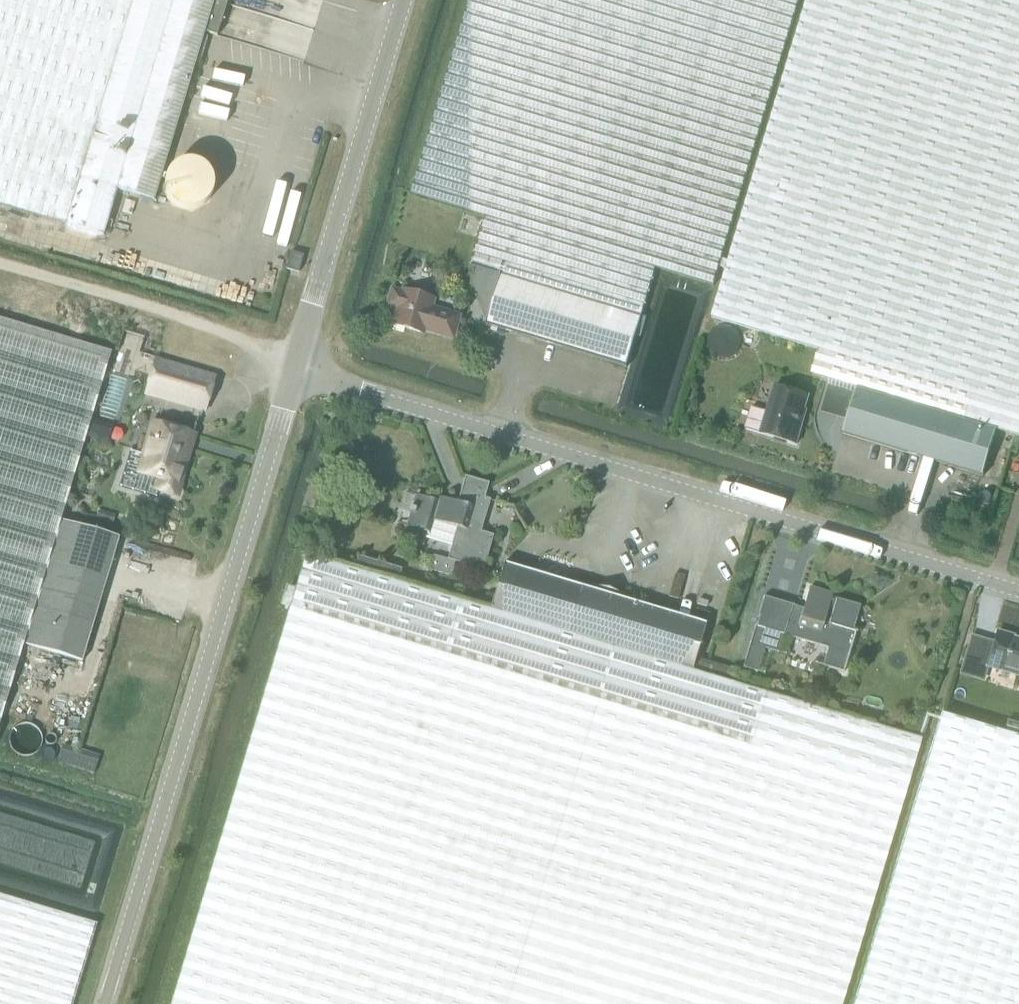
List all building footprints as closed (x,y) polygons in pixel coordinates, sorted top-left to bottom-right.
[(66,225),(133,0),(0,0),(0,205),(66,225)] [(66,225),(105,236),(119,192),(154,202),(205,31),(214,0),(133,0),(66,225)] [(409,194),(486,217),(471,266),(504,276),(641,317),(656,268),(714,286),(800,0),(468,0),(409,194)] [(1018,410),(1018,0),(807,0),(711,318),(818,350),(811,374),(845,385),(852,360),(1018,410)] [(301,275),(305,257),(291,253),(286,271),(301,275)] [(641,317),(504,276),(489,325),(626,366),(641,317)] [(454,339),(461,317),(432,309),(435,300),(404,291),(403,294),(396,293),(393,294),(390,304),(392,307),(399,309),(394,326),(424,335),(426,328),(438,331),(437,334),(454,339)] [(61,521),(111,352),(0,318),(0,724),(24,645),(61,521)] [(852,360),(845,385),(859,389),(845,436),(984,477),(998,430),(1018,436),(1018,410),(852,360)] [(147,392),(204,408),(213,378),(156,361),(147,392)] [(802,424),(810,397),(777,387),(762,435),(798,446),(805,425),(802,424)] [(194,439),(195,436),(155,425),(146,454),(148,454),(142,474),(161,479),(157,490),(178,496),(182,484),(179,483),(184,464),(181,463),(189,437),(194,439)] [(411,513),(407,526),(426,531),(424,538),(451,546),(448,559),(434,555),(429,570),(451,576),(456,561),(483,569),(493,535),(481,531),(490,499),(484,497),(467,492),(464,504),(457,502),(436,496),(435,500),(416,495),(413,508),(411,507),(409,512),(411,513)] [(119,538),(61,521),(24,645),(81,662),(119,538)] [(171,1003),(842,1003),(921,739),(703,673),(695,670),(489,611),(305,559),(171,1003)] [(568,634),(695,670),(708,623),(581,586),(504,563),(489,611),(568,634)] [(794,607),(766,599),(760,618),(761,618),(758,628),(757,627),(745,669),(759,674),(766,650),(781,655),(786,637),(830,650),(825,667),(846,674),(858,633),(855,632),(862,608),(838,601),(838,602),(833,600),(834,596),(811,589),(803,617),(793,614),(794,607)] [(998,633),(988,668),(1018,677),(1018,638),(998,633)] [(1003,732),(942,714),(855,1003),(1018,1003),(1018,737),(1003,732)] [(1003,732),(1018,737),(1018,724),(1007,720),(1003,732)] [(0,895),(0,1003),(70,1003),(95,923),(0,895)]
